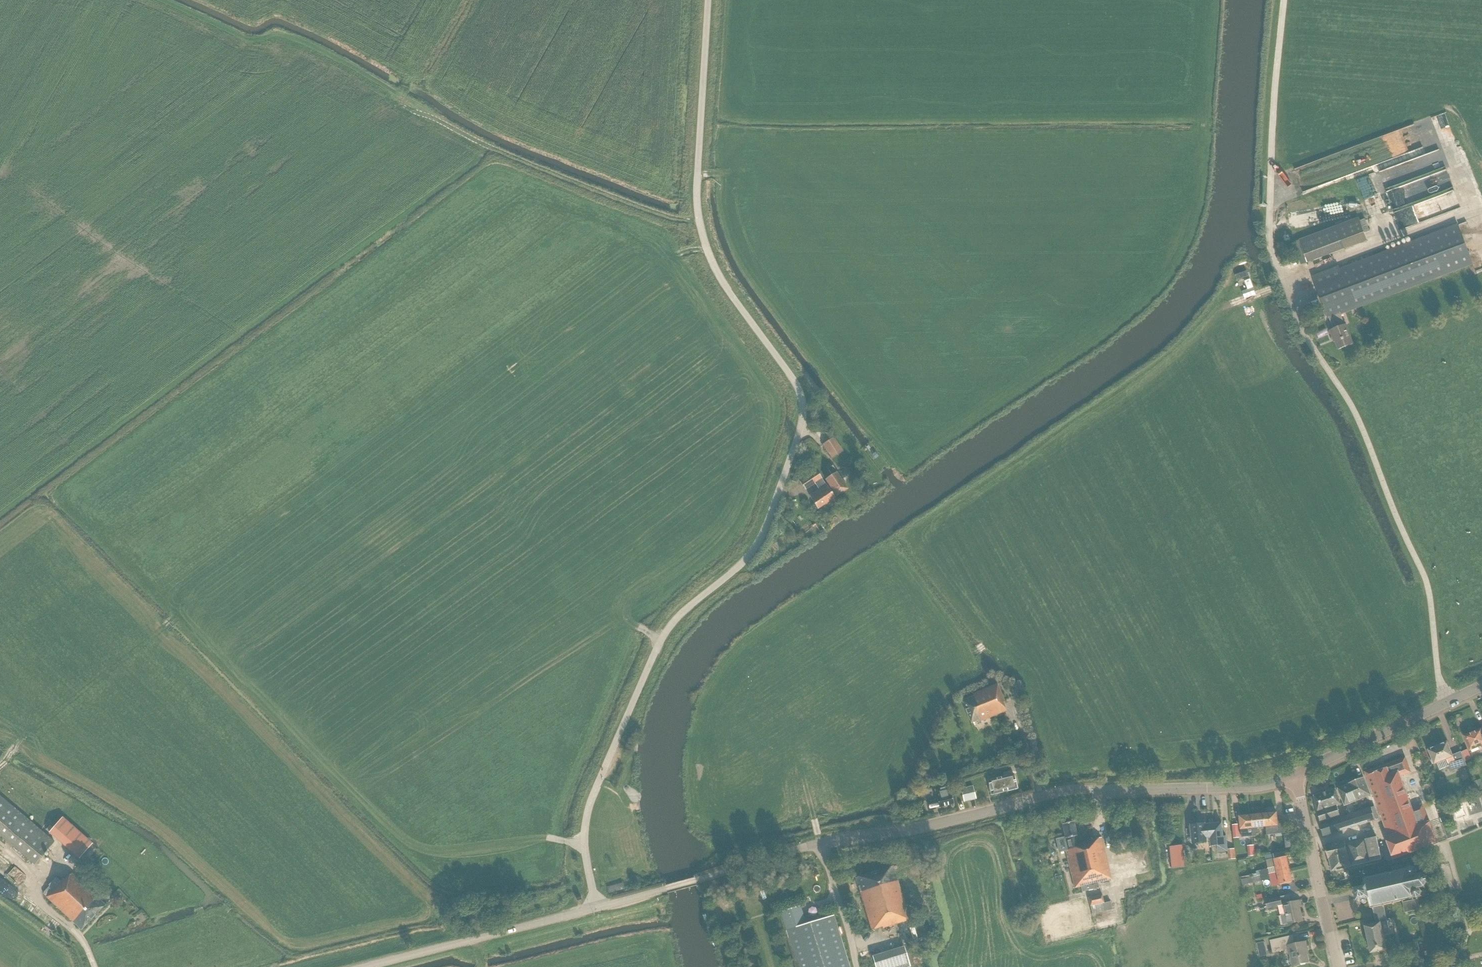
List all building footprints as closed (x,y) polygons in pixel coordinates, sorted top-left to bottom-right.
[(1359,218),(1337,226),(1299,240),(1308,263),(1367,240),(1359,218)] [(1473,264),(1458,226),(1408,244),(1314,280),(1329,319),(1330,318),(1334,330),(1331,331),(1334,338),(1335,337),(1340,349),(1353,344),(1346,325),(1341,314),(1423,283),(1473,264)] [(1246,271),(1236,275),(1238,281),(1248,277),(1246,271)] [(823,445),(833,458),(842,451),(833,438),(823,445)] [(837,496),(848,489),(842,479),(833,466),(828,469),(832,476),(826,480),(830,487),(837,496)] [(822,479),(823,479),(817,470),(800,481),(806,490),(816,483),(819,489),(810,496),(819,509),(835,498),(822,479)] [(1004,702),(997,684),(972,694),(973,696),(962,701),(971,723),(977,721),(978,723),(1006,711),(1003,702),(1004,702)] [(1481,729),(1464,736),(1470,751),(1481,746),(1481,730),(1481,729)] [(1466,766),(1461,752),(1452,755),(1447,743),(1429,751),(1434,765),(1447,760),(1451,772),(1466,766)] [(1471,758),(1468,752),(1463,755),(1465,760),(1466,760),(1467,763),(1471,762),(1469,758),(1471,758)] [(1386,838),(1394,859),(1438,843),(1430,822),(1429,822),(1423,805),(1412,809),(1400,777),(1411,773),(1405,758),(1365,773),(1388,837),(1386,838)] [(1025,763),(1018,765),(1020,772),(1027,770),(1025,763)] [(1014,774),(1002,777),(1002,780),(1004,779),(1005,781),(1003,782),(1005,792),(1017,789),(1014,774)] [(1002,780),(1002,777),(995,779),(994,776),(988,778),(988,780),(988,781),(991,795),(1005,792),(1003,782),(1005,781),(1004,779),(1002,780)] [(1349,784),(1338,789),(1344,806),(1370,795),(1363,778),(1349,784)] [(935,791),(937,798),(937,800),(928,802),(930,809),(939,806),(939,808),(953,804),(949,787),(935,791)] [(964,802),(976,799),(973,787),(961,790),(964,802)] [(1341,805),(1336,789),(1314,796),(1320,822),(1340,816),(1337,806),(1341,805)] [(55,841),(0,795),(0,835),(35,864),(55,841)] [(1332,820),(1336,833),(1374,820),(1374,819),(1371,808),(1332,820)] [(1264,814),(1266,827),(1273,826),(1274,832),(1279,832),(1278,826),(1277,813),(1264,814)] [(1258,828),(1266,827),(1264,814),(1252,815),(1253,826),(1254,837),(1257,836),(1256,834),(1259,834),(1258,828)] [(1252,815),(1240,817),(1242,838),(1254,837),(1253,826),(1252,815)] [(93,843),(62,817),(49,833),(80,859),(93,843)] [(1323,837),(1336,833),(1332,820),(1320,824),(1323,837)] [(1073,822),(1062,824),(1068,850),(1065,851),(1075,888),(1081,887),(1082,892),(1099,888),(1097,883),(1111,879),(1101,838),(1092,840),(1091,838),(1078,841),(1073,822)] [(1448,839),(1453,837),(1447,822),(1442,824),(1448,839)] [(1211,838),(1211,839),(1212,846),(1218,846),(1218,852),(1228,851),(1226,836),(1223,837),(1222,823),(1209,825),(1211,838)] [(1207,839),(1211,839),(1211,838),(1209,825),(1205,825),(1205,824),(1191,826),(1193,844),(1207,842),(1207,839)] [(1345,844),(1350,867),(1371,862),(1382,860),(1377,837),(1366,840),(1366,839),(1357,841),(1345,844)] [(1350,867),(1345,844),(1345,842),(1325,847),(1328,859),(1329,859),(1332,872),(1350,868),(1350,867)] [(1169,847),(1171,868),(1185,867),(1183,845),(1169,847)] [(1261,876),(1270,874),(1277,872),(1283,871),(1289,869),(1287,857),(1283,858),(1282,853),(1276,854),(1277,859),(1274,859),(1276,867),(1260,870),(1261,876)] [(1373,909),(1384,907),(1384,905),(1392,903),(1393,905),(1394,905),(1394,903),(1402,901),(1402,903),(1405,913),(1420,909),(1418,900),(1418,899),(1421,897),(1422,897),(1422,896),(1421,896),(1422,892),(1423,892),(1423,891),(1422,891),(1420,889),(1424,888),(1425,889),(1426,888),(1425,887),(1428,883),(1429,884),(1429,882),(1428,882),(1427,878),(1428,877),(1427,876),(1426,877),(1422,874),(1423,873),(1421,872),(1421,874),(1417,875),(1417,872),(1418,872),(1418,871),(1417,871),(1415,868),(1416,867),(1415,867),(1414,867),(1411,867),(1410,866),(1409,863),(1391,867),(1393,872),(1387,874),(1387,872),(1385,872),(1386,874),(1377,876),(1377,874),(1376,875),(1376,876),(1367,878),(1367,877),(1365,877),(1366,878),(1364,879),(1366,888),(1356,890),(1358,902),(1362,901),(1362,903),(1364,904),(1366,904),(1367,902),(1367,900),(1368,900),(1370,908),(1372,908),(1373,909)] [(909,920),(893,866),(856,878),(872,930),(882,927),(883,928),(905,921),(909,920)] [(21,881),(26,875),(16,867),(11,874),(21,881)] [(1292,882),(1289,869),(1277,872),(1280,885),(1292,882)] [(82,930),(106,905),(72,873),(66,880),(64,879),(62,881),(57,877),(49,885),(50,886),(44,892),(44,894),(47,896),(47,897),(82,930)] [(607,887),(609,893),(625,889),(623,883),(607,887)] [(1093,914),(1113,909),(1111,901),(1105,903),(1103,894),(1089,897),(1090,906),(1093,914)] [(1291,903),(1289,897),(1289,895),(1265,899),(1267,909),(1284,905),(1286,914),(1281,916),(1283,925),(1302,921),(1299,907),(1302,906),(1301,901),(1291,903)] [(834,916),(806,924),(800,906),(781,912),(798,966),(850,966),(834,916)] [(1390,935),(1384,907),(1373,909),(1376,924),(1365,926),(1371,953),(1386,950),(1383,936),(1390,935)] [(1460,932),(1468,930),(1465,919),(1457,921),(1460,932)] [(773,935),(782,932),(779,923),(770,925),(773,935)] [(1308,950),(1306,942),(1294,945),(1292,936),(1270,941),(1273,953),(1288,950),(1289,954),(1290,954),(1293,966),(1308,962),(1306,950),(1308,950)] [(1420,950),(1418,942),(1418,941),(1401,944),(1403,954),(1420,950)] [(904,946),(872,956),(875,966),(909,966),(910,966),(904,946)] [(783,960),(791,958),(788,948),(781,950),(783,960)] [(749,966),(756,966),(760,966),(757,954),(747,957),(749,966)]
